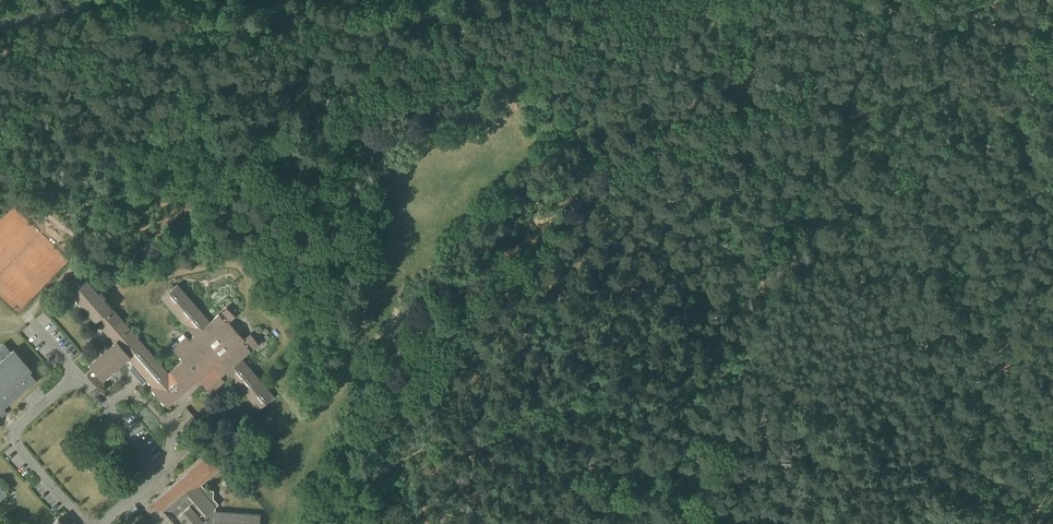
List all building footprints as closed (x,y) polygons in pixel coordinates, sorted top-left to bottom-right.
[(167,408),(200,380),(211,393),(225,380),(221,376),(226,372),(259,410),(274,396),(242,359),(251,351),(249,349),(253,346),(255,349),(260,345),(251,335),(246,339),(248,341),(245,344),(243,342),(245,340),(228,322),(227,323),(225,322),(229,319),(231,321),(236,317),(227,307),(222,311),(224,313),(221,316),(219,314),(210,322),(177,284),(162,298),(194,336),(189,340),(186,336),(172,348),(183,361),(169,373),(104,299),(106,297),(105,296),(101,292),(99,293),(87,280),(72,294),(114,343),(108,348),(107,346),(101,351),(103,353),(89,364),(103,380),(128,358),(134,365),(133,366),(132,366),(129,369),(131,371),(131,372),(133,374),(134,374),(138,379),(138,380),(140,383),(141,382),(143,385),(146,382),(146,381),(147,380),(153,387),(151,389),(167,408)] [(0,415),(5,410),(4,409),(37,381),(30,373),(32,370),(14,349),(11,352),(4,344),(0,347),(0,415)] [(183,417),(182,418),(190,428),(198,420),(187,408),(187,407),(182,411),(183,412),(184,413),(186,415),(183,417)] [(261,515),(215,512),(215,507),(218,504),(213,498),(214,491),(206,490),(201,484),(223,466),(210,452),(146,507),(158,522),(155,523),(260,523),(261,515)] [(141,512),(133,519),(137,523),(145,523),(149,521),(141,512)]
